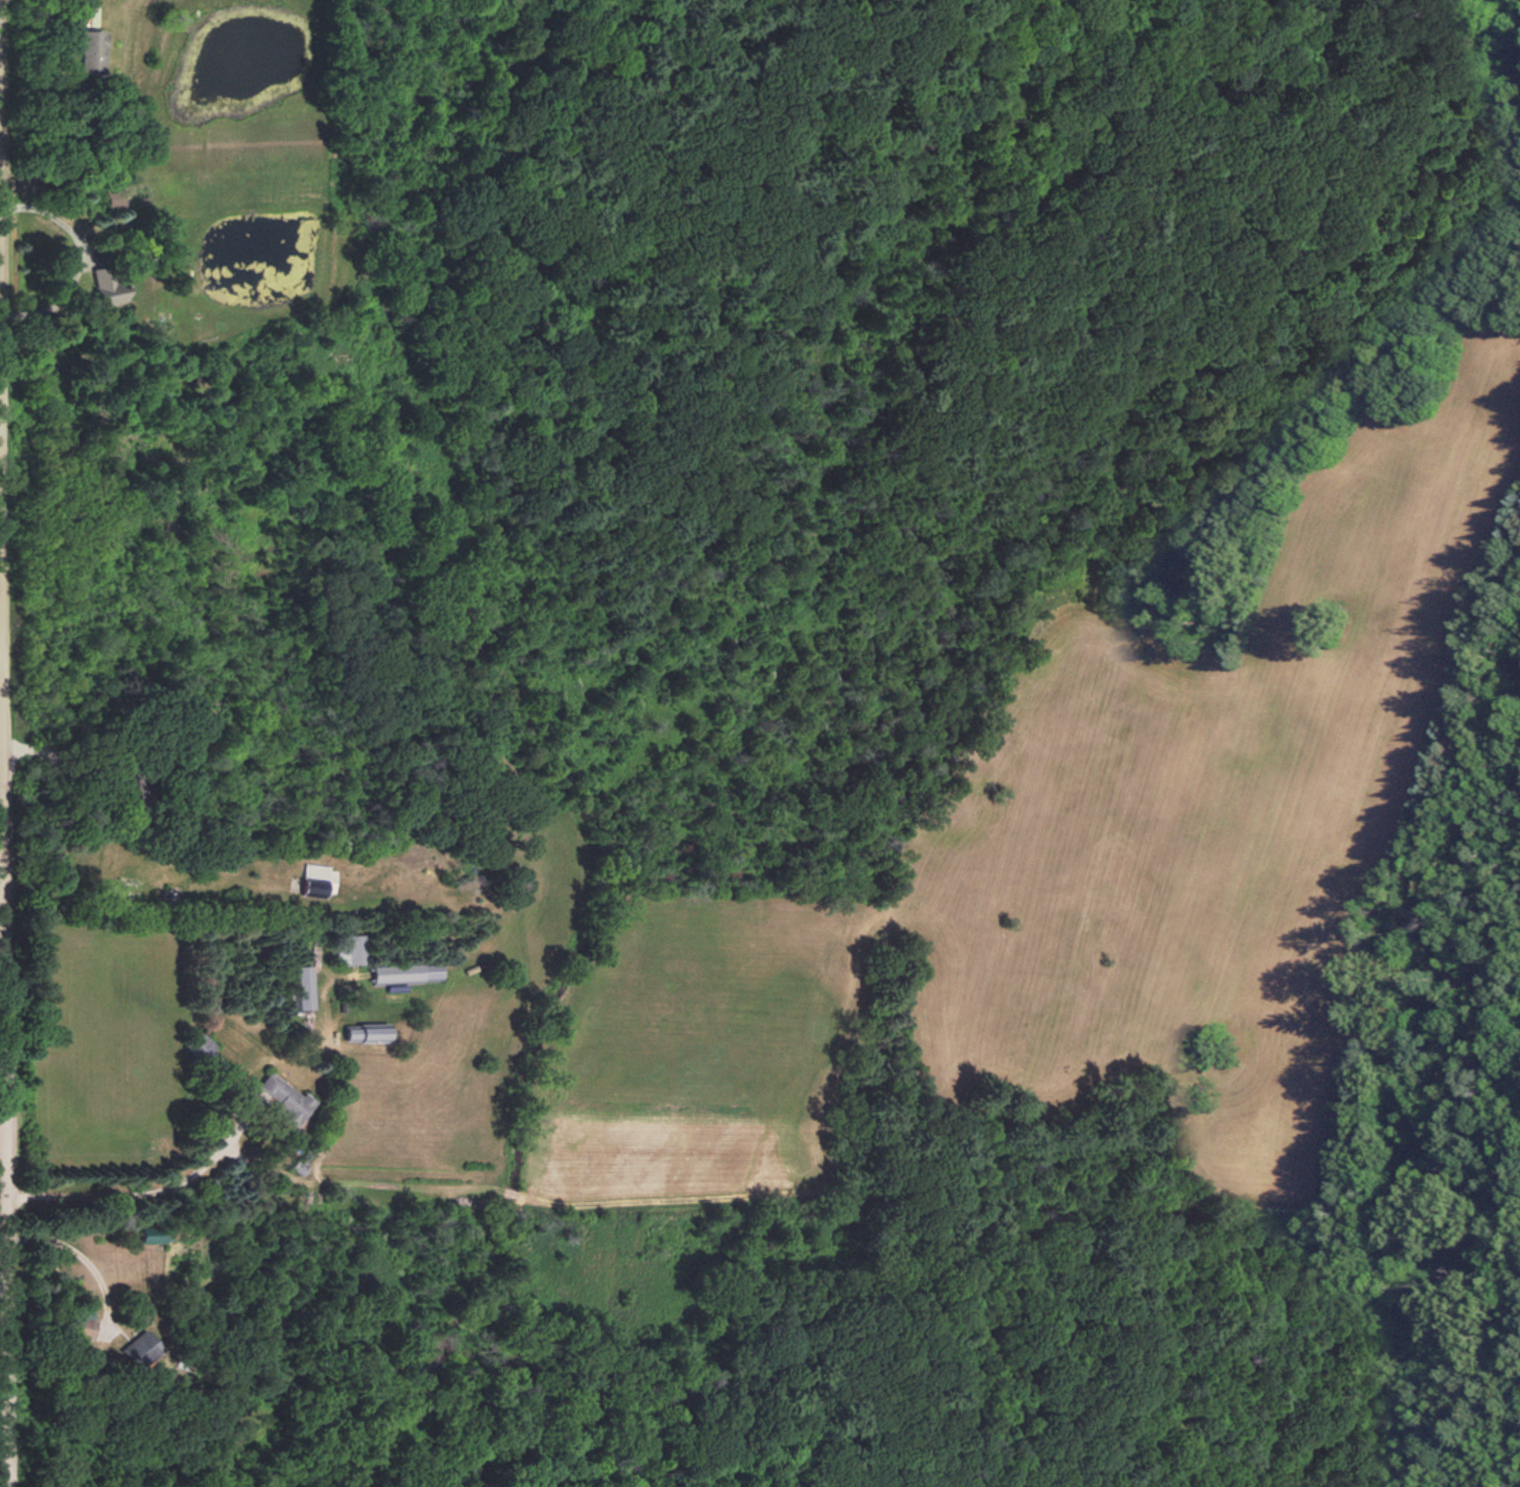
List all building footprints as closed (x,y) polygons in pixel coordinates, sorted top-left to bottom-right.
[(293,1010),(312,1010),(312,982),(293,982),(293,1010)] [(304,1101),(261,1070),(245,1092),(288,1123),(304,1101)] [(88,1341),(92,1320),(65,1315),(61,1336),(88,1341)]
